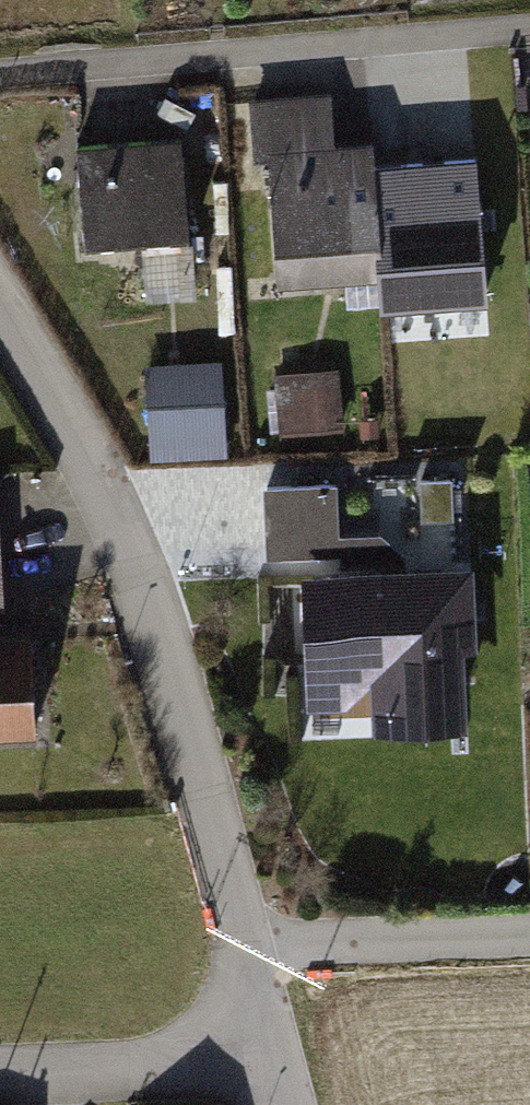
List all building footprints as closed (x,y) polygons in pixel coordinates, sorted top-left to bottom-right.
[(320,99),(237,104),(241,166),(259,165),(267,287),(469,275),(462,164),(370,169),(369,146),(323,149),(320,99)] [(166,148),(70,150),(72,242),(168,240),(166,148)] [(331,368),(267,377),(275,438),(339,429),(331,368)] [(217,370),(138,375),(143,453),(222,448),(217,370)] [(463,648),(460,563),(285,570),(291,705),(361,702),(362,730),(452,726),(449,648),(463,648)] [(0,626),(0,740),(24,739),(20,625),(0,626)]
